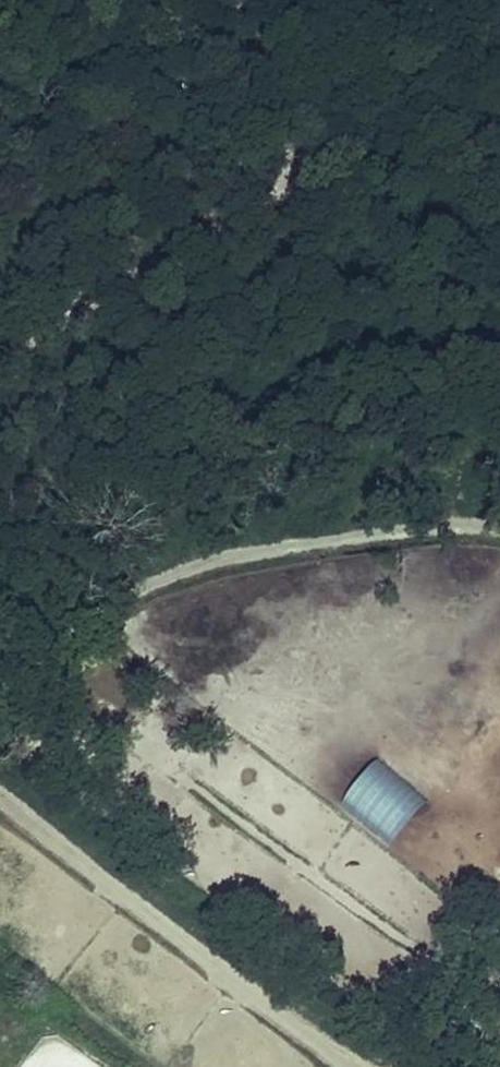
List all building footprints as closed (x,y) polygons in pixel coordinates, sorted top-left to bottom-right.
[(386,846),(428,801),(379,756),(338,801),(386,846)]
